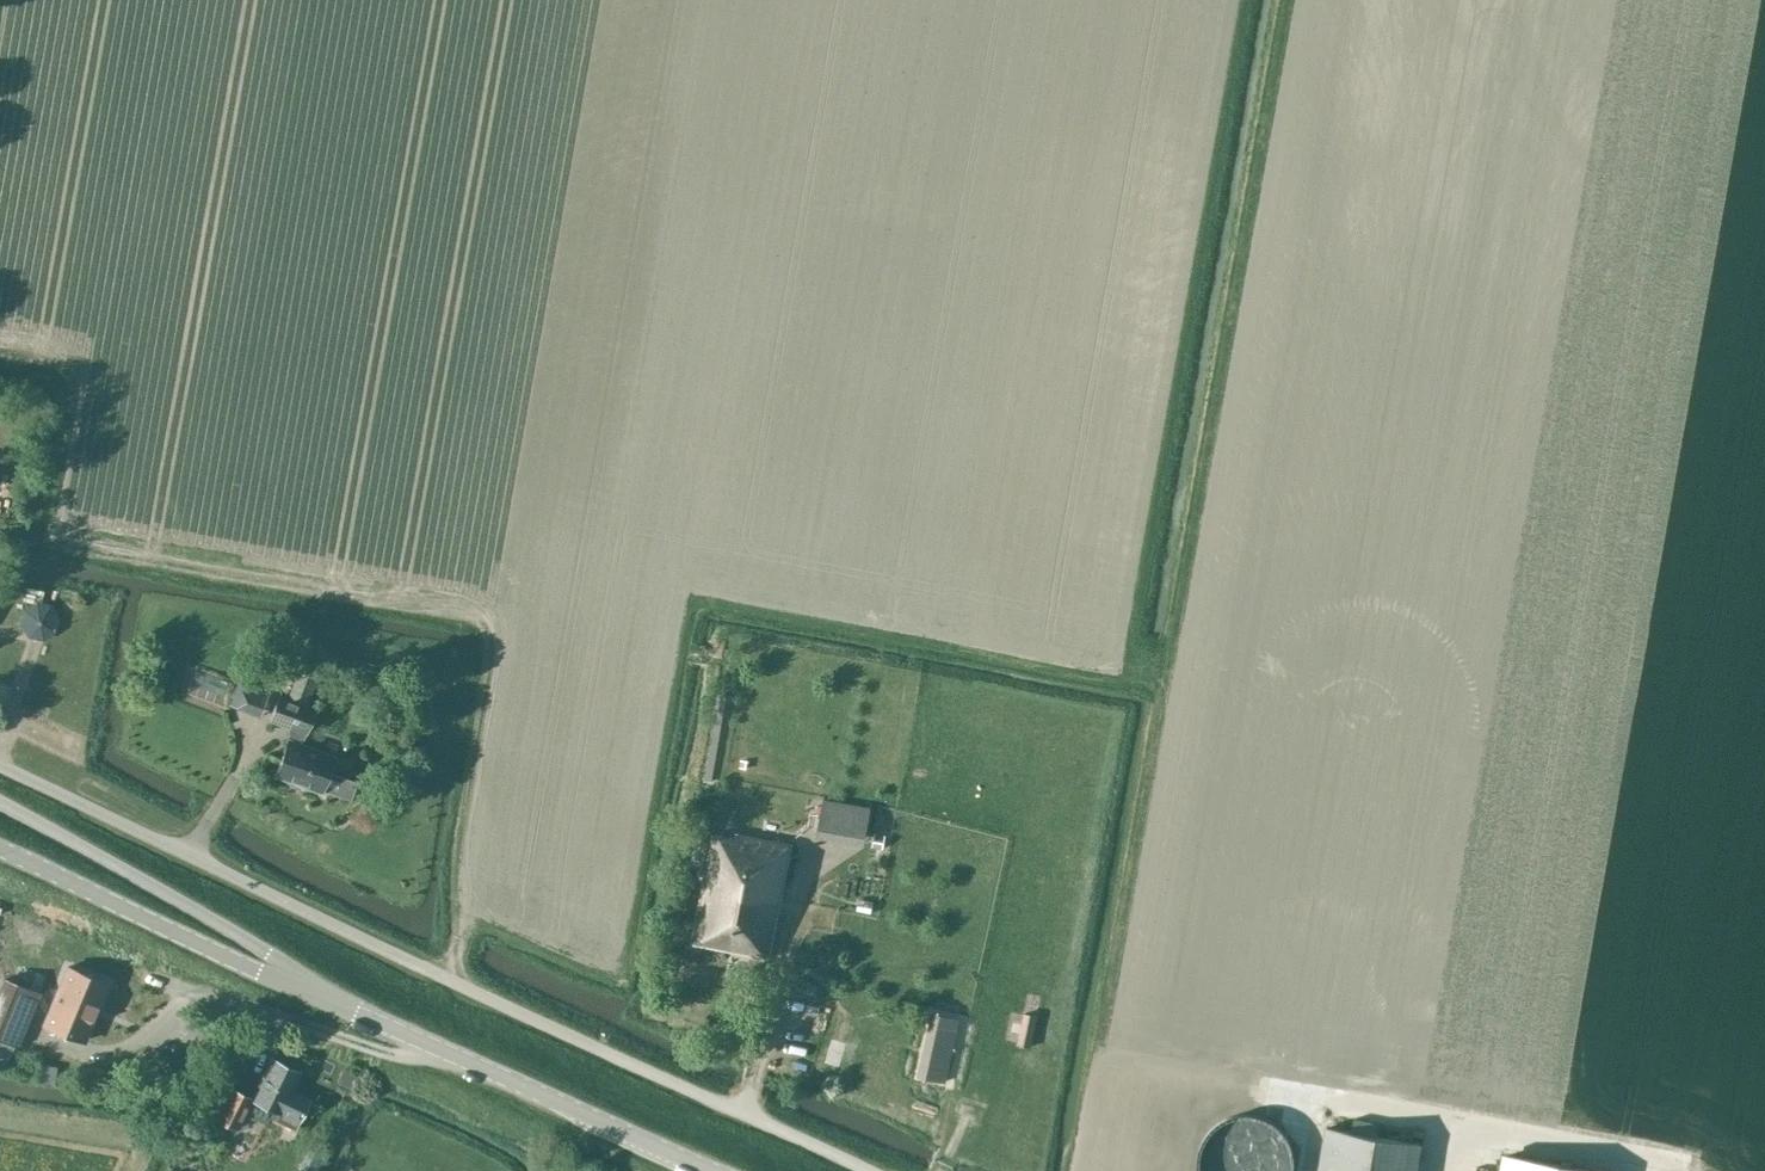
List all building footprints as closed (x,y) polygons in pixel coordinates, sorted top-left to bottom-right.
[(23,585),(20,598),(37,602),(39,602),(42,589),(23,585)] [(24,609),(20,624),(28,637),(42,641),(55,633),(59,619),(52,606),(39,602),(37,602),(24,609)] [(285,644),(282,655),(301,661),(305,650),(285,644)] [(272,660),(265,678),(278,683),(285,665),(272,660)] [(273,776),(322,794),(336,756),(303,743),(307,730),(311,732),(316,718),(312,717),(316,707),(307,703),(316,678),(297,670),(287,697),(278,693),(268,720),(288,728),(289,738),(287,737),(273,776)] [(824,798),(819,827),(835,830),(840,800),(824,798)] [(794,845),(751,836),(734,833),(734,837),(714,834),(705,883),(782,900),(794,845)] [(771,953),(782,900),(705,883),(693,942),(766,957),(771,953)] [(41,1023),(81,1040),(105,983),(65,967),(41,1023)] [(29,986),(6,977),(0,991),(0,1057),(29,986)] [(1024,1013),(1017,1044),(1031,1047),(1038,1016),(1024,1013)] [(232,1089),(219,1119),(237,1127),(244,1113),(251,1100),(277,1113),(274,1120),(295,1130),(310,1100),(291,1091),(300,1072),(271,1057),(251,1098),(232,1089)] [(55,1084),(58,1065),(41,1063),(38,1082),(55,1084)] [(343,1069),(337,1082),(355,1091),(361,1078),(343,1069)] [(1422,1144),(1326,1127),(1319,1170),(1417,1170),(1422,1144)] [(1501,1170),(1578,1170),(1503,1158),(1501,1170)]
